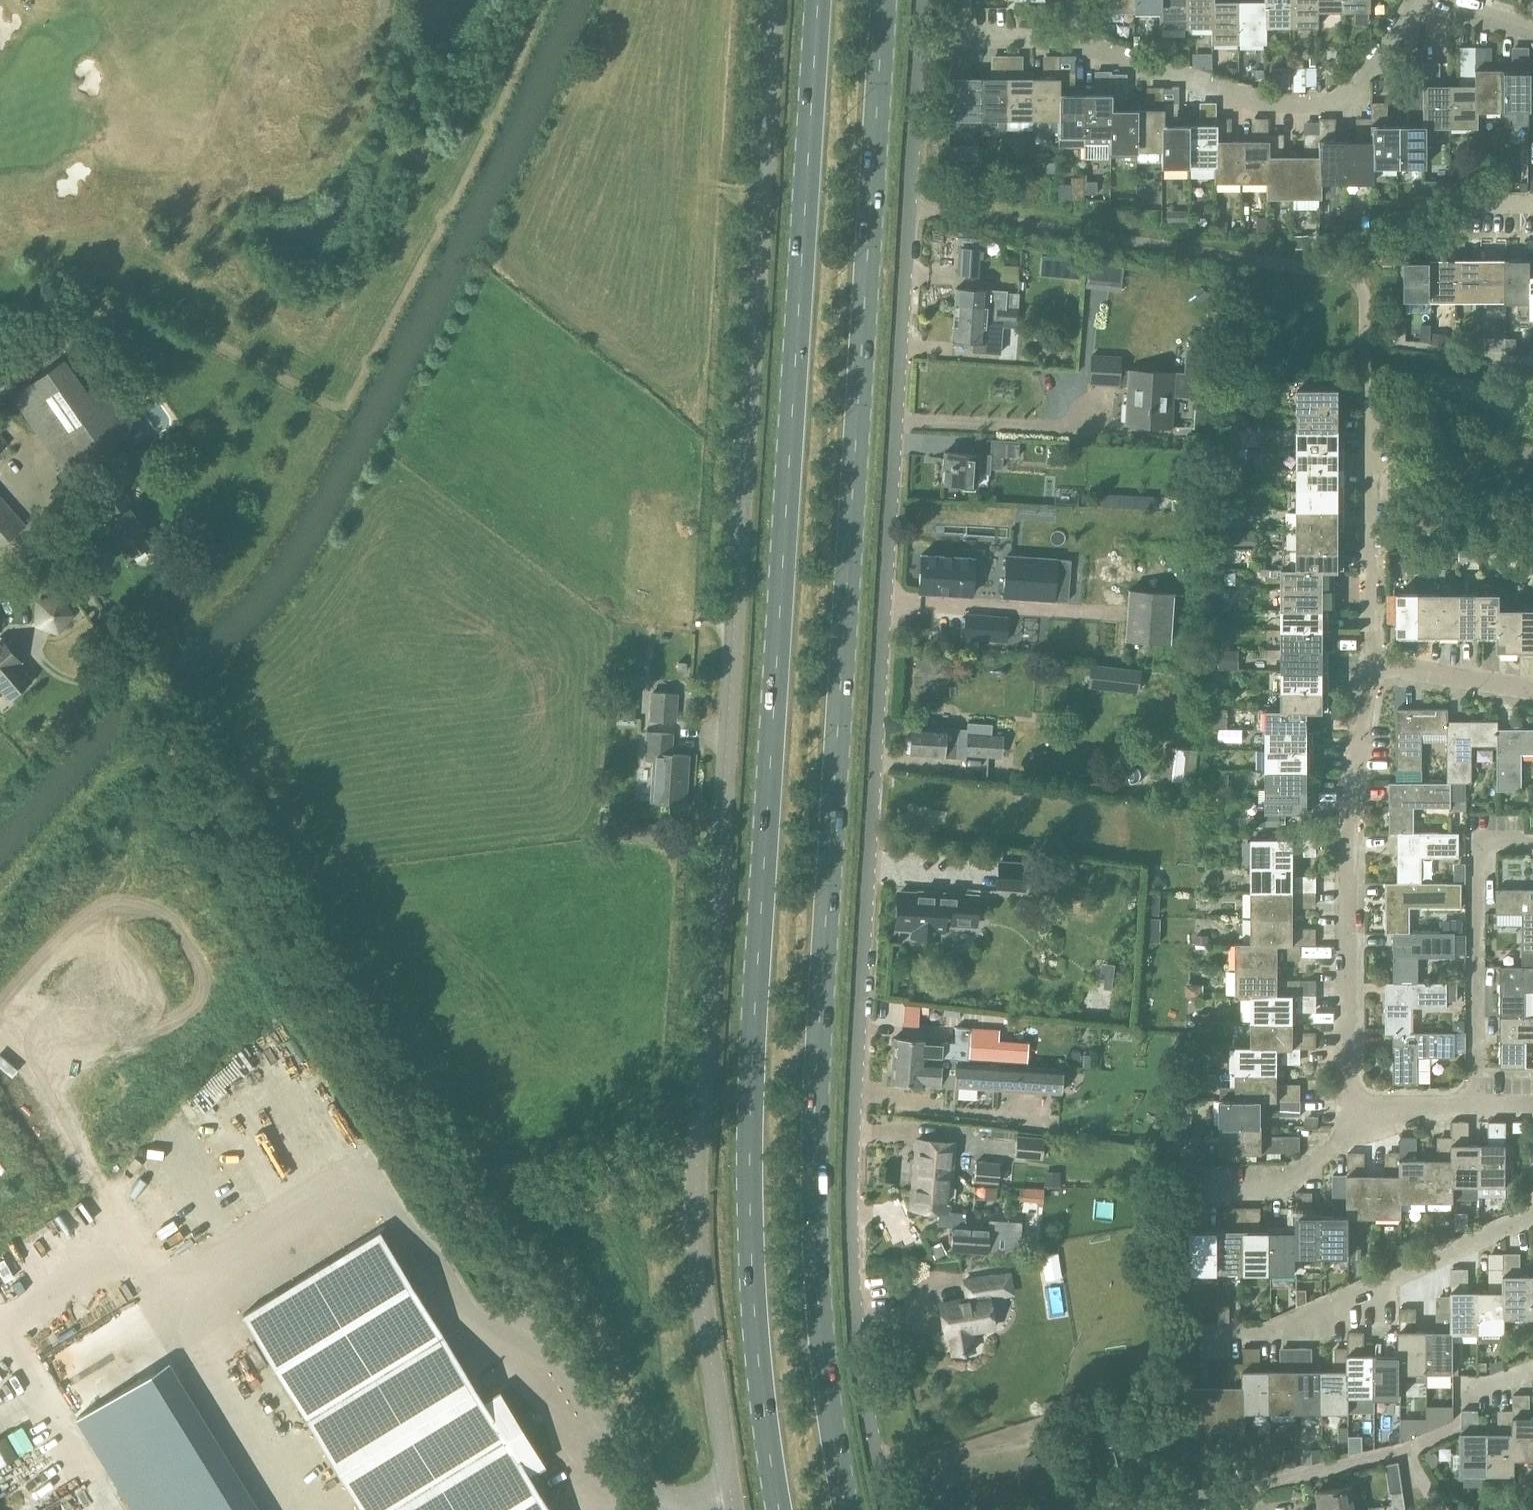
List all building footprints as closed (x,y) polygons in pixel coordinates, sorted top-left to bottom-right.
[(1134,11),(1134,0),(1107,0),(1107,11),(1134,11)] [(1134,11),(1158,11),(1159,11),(1160,0),(1134,0),(1134,11)] [(1159,11),(1158,11),(1158,26),(1186,26),(1186,0),(1160,0),(1159,11)] [(1211,26),(1212,26),(1212,0),(1186,0),(1186,26),(1211,26)] [(1212,26),(1211,26),(1211,42),(1238,42),(1238,0),(1224,0),(1212,0),(1212,26)] [(1238,0),(1238,42),(1264,42),(1264,26),(1263,26),(1264,0),(1252,0),(1238,0)] [(1264,26),(1290,26),(1290,0),(1264,0),(1263,26),(1264,26)] [(1317,10),(1316,10),(1316,0),(1290,0),(1290,26),(1317,26),(1317,10)] [(1316,10),(1317,10),(1342,10),(1342,0),(1316,0),(1316,10)] [(1342,10),(1369,10),(1370,0),(1342,0),(1342,10)] [(1458,85),(1448,85),(1448,127),(1476,127),(1476,111),(1475,111),(1475,46),(1458,46),(1458,85)] [(1476,111),(1499,111),(1499,69),(1486,69),(1486,46),(1475,46),(1475,111),(1476,111)] [(1514,69),(1499,69),(1499,111),(1528,111),(1528,69),(1527,69),(1527,47),(1514,47),(1514,69)] [(980,78),(966,78),(966,55),(954,55),(954,78),(953,78),(953,119),(979,119),(980,78)] [(995,78),(980,78),(979,119),(1006,119),(1006,55),(994,55),(995,78)] [(1032,130),(1032,119),(1032,77),(1018,78),(1019,55),(1006,55),(1006,119),(1006,129),(1032,130)] [(1057,131),(1057,119),(1058,119),(1058,70),(1059,70),(1059,55),(1047,55),(1047,77),(1032,77),(1032,119),(1032,130),(1032,132),(1057,131)] [(1421,62),(1421,102),(1422,102),(1423,127),(1424,127),(1448,127),(1448,85),(1434,85),(1434,62),(1421,62)] [(1305,67),(1293,68),(1293,91),(1305,91),(1305,85),(1305,67)] [(1255,69),(1255,77),(1264,77),(1264,69),(1255,69)] [(1070,70),(1059,70),(1058,70),(1058,119),(1057,119),(1057,131),(1057,135),(1083,135),(1083,93),(1070,93),(1070,70)] [(1098,93),(1083,93),(1083,135),(1109,135),(1110,135),(1109,86),(1111,86),(1110,70),(1098,70),(1098,93)] [(1109,150),(1135,150),(1135,109),(1122,109),(1121,86),(1111,86),(1109,86),(1110,135),(1109,135),(1109,150)] [(1150,109),(1135,109),(1135,150),(1161,150),(1162,150),(1162,101),(1163,101),(1163,86),(1150,86),(1150,109)] [(1173,101),(1163,101),(1162,101),(1162,150),(1161,150),(1160,165),(1187,165),(1188,124),(1174,124),(1173,101)] [(1202,124),(1188,124),(1187,165),(1213,165),(1214,165),(1214,117),(1215,117),(1215,101),(1202,101),(1202,124)] [(1396,165),(1396,158),(1396,125),(1382,125),(1382,102),(1370,102),(1370,117),(1371,117),(1371,165),(1372,165),(1396,165)] [(1396,125),(1396,158),(1396,165),(1423,166),(1424,127),(1423,127),(1422,102),(1421,102),(1410,102),(1410,125),(1396,125)] [(1226,117),(1215,117),(1214,117),(1214,165),(1213,165),(1213,180),(1240,181),(1240,139),(1226,139),(1226,117)] [(1240,181),(1265,181),(1266,181),(1266,132),(1267,132),(1267,117),(1254,117),(1254,139),(1240,139),(1240,181)] [(1318,117),(1318,132),(1319,132),(1319,181),(1320,181),(1344,181),(1344,139),(1331,139),(1331,117),(1318,117)] [(1372,181),(1372,165),(1371,165),(1371,117),(1370,117),(1359,117),(1359,139),(1344,139),(1344,181),(1372,181)] [(1278,132),(1267,132),(1266,132),(1266,181),(1265,181),(1265,197),(1292,197),(1293,158),(1293,154),(1279,154),(1278,132)] [(1293,154),(1293,158),(1292,197),(1320,197),(1320,181),(1319,181),(1319,132),(1318,132),(1307,132),(1307,154),(1293,154)] [(969,147),(969,156),(969,160),(977,160),(977,158),(977,147),(969,147)] [(995,160),(995,172),(1004,172),(1004,160),(995,160)] [(971,166),(957,162),(953,174),(968,178),(971,166)] [(1057,173),(1057,162),(1046,162),(1046,173),(1057,173)] [(1006,163),(1006,174),(1032,174),(1032,163),(1006,163)] [(1096,181),(1084,181),(1084,187),(1084,193),(1096,193),(1096,190),(1096,181)] [(1424,181),(1424,194),(1424,208),(1438,208),(1438,194),(1448,194),(1448,191),(1448,181),(1424,181)] [(1083,199),(1083,187),(1071,187),(1071,199),(1083,199)] [(1166,210),(1166,223),(1187,223),(1188,211),(1166,210)] [(1256,217),(1257,231),(1266,231),(1266,217),(1256,217)] [(1227,221),(1214,222),(1214,232),(1227,231),(1227,221)] [(1295,248),(1309,248),(1308,235),(1294,236),(1295,247),(1295,248)] [(1380,236),(1371,236),(1372,253),(1380,253),(1380,236)] [(1370,241),(1362,241),(1363,253),(1371,253),(1370,241)] [(981,276),(983,248),(959,246),(957,274),(981,276)] [(1456,300),(1456,259),(1457,259),(1457,253),(1432,253),(1432,259),(1432,300),(1456,300)] [(1081,258),(1041,255),(1040,275),(1079,278),(1081,258)] [(1406,300),(1432,300),(1432,259),(1406,259),(1406,300)] [(1456,300),(1482,300),(1482,259),(1457,259),(1456,259),(1456,300)] [(1482,300),(1506,300),(1506,259),(1482,259),(1482,300)] [(1531,320),(1531,316),(1531,300),(1531,274),(1532,274),(1532,259),(1506,259),(1506,300),(1518,300),(1518,320),(1531,320)] [(1003,264),(1002,280),(1018,281),(1019,265),(1003,264)] [(956,288),(954,317),(996,319),(997,306),(1006,307),(1007,293),(1007,290),(986,289),(986,290),(956,288)] [(954,317),(952,339),(983,341),(982,352),(1000,353),(1002,325),(1016,326),(1017,308),(1011,307),(1006,307),(997,306),(996,319),(954,317)] [(1422,324),(1422,340),(1431,340),(1431,324),(1422,324)] [(1432,343),(1447,345),(1449,334),(1433,332),(1432,343)] [(1482,340),(1482,350),(1493,351),(1493,337),(1482,337),(1482,340)] [(1506,337),(1493,337),(1493,351),(1506,353),(1506,340),(1506,337)] [(1091,355),(1089,382),(1118,383),(1118,381),(1127,382),(1125,423),(1170,426),(1172,397),(1180,397),(1181,372),(1173,372),(1128,369),(1128,372),(1118,371),(1119,356),(1091,355)] [(120,437),(64,358),(12,394),(68,474),(120,437)] [(1340,409),(1340,387),(1299,387),(1299,409),(1340,409)] [(1340,429),(1340,409),(1299,409),(1299,429),(1340,429)] [(1340,449),(1340,429),(1299,429),(1299,448),(1340,449)] [(8,443),(0,433),(0,450),(8,443)] [(976,486),(977,467),(1002,468),(1003,456),(1018,457),(1019,441),(991,439),(990,455),(978,455),(978,454),(945,452),(943,483),(976,486)] [(1231,457),(1247,457),(1247,448),(1231,448),(1231,457)] [(1340,468),(1340,449),(1299,448),(1298,468),(1340,468)] [(1298,468),(1298,488),(1340,489),(1340,468),(1298,468)] [(111,535),(113,533),(129,556),(152,540),(136,517),(140,514),(121,488),(102,502),(112,517),(103,524),(111,535)] [(1340,509),(1340,489),(1298,488),(1298,509),(1340,509)] [(25,523),(0,495),(0,545),(25,523)] [(1340,529),(1340,509),(1298,509),(1298,528),(1340,529)] [(1242,512),(1228,512),(1228,526),(1242,526),(1242,512)] [(1340,549),(1340,529),(1298,528),(1298,549),(1340,549)] [(1228,530),(1228,543),(1240,543),(1240,530),(1228,530)] [(1340,570),(1340,549),(1298,549),(1298,550),(1288,550),(1289,568),(1298,568),(1298,569),(1325,569),(1325,570),(1340,570)] [(975,573),(976,558),(921,554),(919,591),(972,595),(973,572),(975,573)] [(1003,595),(1067,600),(1070,559),(1056,559),(1056,558),(1006,554),(1003,595)] [(1420,554),(1407,554),(1407,573),(1420,573),(1420,554)] [(1325,589),(1325,570),(1325,569),(1298,569),(1298,568),(1289,568),(1283,568),(1283,569),(1268,569),(1268,581),(1283,581),(1283,588),(1325,589)] [(1325,610),(1325,589),(1283,588),(1283,609),(1325,610)] [(1129,589),(1125,638),(1171,641),(1174,592),(1129,589)] [(1399,634),(1420,634),(1420,593),(1399,593),(1399,634)] [(1420,634),(1441,634),(1441,593),(1420,593),(1420,634)] [(1441,634),(1461,634),(1461,593),(1441,593),(1441,634)] [(1461,634),(1481,634),(1481,593),(1461,593),(1461,634)] [(1481,634),(1499,634),(1500,634),(1500,608),(1501,608),(1501,593),(1481,593),(1481,634)] [(1499,649),(1521,649),(1521,608),(1501,608),(1500,608),(1500,634),(1499,634),(1499,649)] [(1532,649),(1532,608),(1521,608),(1521,649),(1532,649)] [(1325,631),(1325,610),(1283,609),(1283,631),(1325,631)] [(966,614),(965,636),(1005,639),(1007,617),(966,614)] [(1231,648),(1231,631),(1221,630),(1220,648),(1231,648)] [(1283,631),(1283,650),(1325,651),(1325,631),(1283,631)] [(28,674),(18,663),(21,660),(0,636),(0,637),(0,686),(9,697),(23,685),(20,681),(28,674)] [(941,646),(917,645),(916,665),(940,667),(941,646)] [(1283,650),(1283,671),(1325,671),(1325,651),(1283,650)] [(1231,651),(1220,651),(1220,668),(1231,668),(1231,651)] [(1088,684),(1136,690),(1139,670),(1090,663),(1088,684)] [(1325,691),(1325,671),(1283,671),(1283,690),(1325,691)] [(1325,711),(1325,691),(1283,690),(1283,709),(1283,710),(1309,709),(1309,711),(1325,711)] [(652,692),(651,717),(673,719),(675,694),(652,692)] [(1222,694),(1213,694),(1213,708),(1222,708),(1222,694)] [(1228,728),(1228,709),(1211,708),(1211,727),(1228,728)] [(1255,730),(1267,730),(1309,730),(1309,711),(1309,709),(1283,710),(1283,709),(1255,709),(1255,730)] [(1423,733),(1447,733),(1448,733),(1448,721),(1448,709),(1398,709),(1398,770),(1419,770),(1423,770),(1423,733)] [(1498,721),(1448,721),(1448,733),(1447,733),(1447,782),(1472,782),(1472,745),(1497,745),(1498,729),(1498,721)] [(967,730),(966,753),(990,755),(992,724),(968,722),(967,730)] [(912,726),(911,754),(942,756),(955,757),(966,757),(966,753),(967,730),(912,726)] [(1498,729),(1497,745),(1496,789),(1521,789),(1522,753),(1532,753),(1532,729),(1498,729)] [(651,799),(685,801),(688,754),(671,753),(673,732),(646,730),(645,757),(653,758),(651,799)] [(1309,751),(1309,730),(1267,730),(1267,751),(1309,751)] [(1187,748),(1167,747),(1165,779),(1186,780),(1186,778),(1196,778),(1197,752),(1187,748)] [(1309,770),(1309,751),(1267,751),(1267,769),(1309,770)] [(1309,790),(1309,770),(1267,769),(1267,790),(1309,790)] [(1398,770),(1398,783),(1419,783),(1419,770),(1398,770)] [(1227,773),(1211,773),(1211,786),(1227,786),(1227,773)] [(1390,833),(1398,833),(1414,832),(1414,808),(1451,808),(1451,800),(1451,789),(1451,783),(1419,783),(1398,783),(1390,783),(1390,833)] [(1451,789),(1451,800),(1466,800),(1466,789),(1451,789)] [(1309,811),(1309,790),(1267,790),(1267,811),(1309,811)] [(1466,810),(1467,801),(1454,801),(1454,810),(1466,810)] [(1266,813),(1266,826),(1281,826),(1281,813),(1266,813)] [(1398,833),(1398,882),(1422,883),(1422,882),(1422,857),(1458,857),(1459,832),(1414,832),(1398,833)] [(1293,839),(1252,839),(1252,866),(1293,866),(1293,852),(1316,852),(1316,840),(1293,840),(1293,839)] [(1000,861),(998,887),(1024,889),(1025,863),(1000,861)] [(1252,892),(1316,893),(1316,880),(1293,880),(1293,866),(1252,866),(1252,892)] [(1398,882),(1386,882),(1385,934),(1394,934),(1394,933),(1410,933),(1410,932),(1410,908),(1462,908),(1462,882),(1455,882),(1447,882),(1422,882),(1422,883),(1398,882)] [(1496,889),(1496,914),(1522,914),(1522,951),(1532,951),(1532,889),(1496,889)] [(944,929),(944,925),(976,927),(978,895),(934,892),(934,895),(898,892),(896,926),(914,927),(913,935),(939,937),(939,929),(944,929)] [(1316,904),(1316,893),(1252,892),(1252,918),(1293,918),(1293,904),(1316,904)] [(1150,894),(1149,914),(1160,914),(1161,895),(1150,894)] [(1293,918),(1252,918),(1252,943),(1252,945),(1300,944),(1300,945),(1316,945),(1316,929),(1299,929),(1299,933),(1293,933),(1293,918)] [(1451,932),(1455,932),(1462,932),(1462,919),(1451,919),(1451,920),(1451,932)] [(1148,929),(1147,942),(1161,942),(1161,929),(1148,929)] [(1418,984),(1418,983),(1418,958),(1455,958),(1455,953),(1455,935),(1455,932),(1451,932),(1410,932),(1410,933),(1394,933),(1394,934),(1394,983),(1418,984)] [(1210,944),(1210,934),(1196,934),(1196,944),(1210,944)] [(1455,935),(1455,953),(1466,953),(1466,935),(1455,935)] [(1252,945),(1252,943),(1236,943),(1236,971),(1277,971),(1277,957),(1300,957),(1300,945),(1300,944),(1252,945)] [(1501,1017),(1525,1017),(1525,992),(1532,992),(1532,967),(1501,967),(1501,1017)] [(1277,971),(1236,971),(1236,998),(1252,998),(1252,996),(1299,997),(1299,996),(1316,996),(1316,984),(1299,984),(1299,985),(1277,985),(1277,971)] [(1114,980),(1106,979),(1104,988),(1113,989),(1114,980)] [(1385,1033),(1393,1033),(1409,1033),(1409,1032),(1409,1007),(1447,1007),(1447,999),(1458,999),(1458,983),(1418,983),(1418,984),(1394,983),(1385,983),(1385,1033)] [(1204,996),(1204,984),(1186,984),(1186,995),(1204,996)] [(1252,996),(1252,998),(1252,1024),(1292,1024),(1292,1009),(1316,1009),(1316,996),(1299,996),(1299,997),(1252,996)] [(920,1013),(928,1014),(929,1006),(920,1005),(920,1006),(920,1013)] [(1501,1017),(1501,1068),(1525,1068),(1525,1042),(1532,1043),(1532,1017),(1525,1017),(1501,1017)] [(1453,1026),(1453,1031),(1466,1031),(1466,1020),(1458,1020),(1453,1026)] [(1252,1024),(1252,1048),(1252,1049),(1299,1048),(1299,1049),(1316,1049),(1315,1037),(1292,1037),(1292,1024),(1252,1024)] [(941,1041),(941,1040),(894,1037),(893,1058),(926,1061),(926,1057),(946,1059),(946,1058),(955,1059),(957,1059),(969,1060),(969,1059),(996,1061),(998,1030),(970,1028),(970,1033),(969,1033),(969,1028),(955,1027),(954,1042),(941,1041)] [(1455,1032),(1409,1032),(1409,1033),(1393,1033),(1393,1084),(1418,1084),(1418,1057),(1455,1057),(1455,1032)] [(1252,1049),(1252,1048),(1236,1047),(1236,1075),(1277,1075),(1277,1061),(1299,1061),(1299,1049),(1299,1048),(1252,1049)] [(997,1061),(1026,1063),(1026,1053),(998,1051),(997,1061)] [(926,1061),(893,1058),(892,1082),(939,1085),(955,1086),(957,1062),(957,1059),(955,1059),(946,1058),(946,1059),(926,1057),(926,1061)] [(1061,1094),(1063,1070),(957,1062),(955,1086),(1061,1094)] [(1299,1099),(1299,1089),(1276,1088),(1277,1075),(1236,1075),(1236,1099),(1236,1100),(1284,1099),(1299,1099)] [(1261,1112),(1299,1112),(1299,1099),(1284,1099),(1236,1100),(1236,1099),(1220,1099),(1220,1127),(1261,1127),(1261,1112)] [(1453,1122),(1453,1137),(1454,1137),(1453,1186),(1454,1186),(1479,1186),(1480,1186),(1480,1145),(1466,1145),(1466,1122),(1453,1122)] [(1488,1145),(1480,1145),(1480,1186),(1479,1186),(1479,1195),(1507,1195),(1506,1185),(1514,1185),(1514,1144),(1506,1144),(1506,1122),(1488,1122),(1488,1145)] [(1524,1122),(1514,1122),(1514,1131),(1524,1131),(1524,1122)] [(1298,1153),(1298,1140),(1261,1140),(1261,1127),(1220,1127),(1220,1152),(1230,1152),(1258,1152),(1298,1153)] [(1015,1156),(1042,1158),(1044,1137),(1017,1134),(1017,1131),(1000,1130),(999,1139),(1016,1140),(1015,1156)] [(1402,1201),(1428,1201),(1428,1160),(1414,1161),(1413,1137),(1401,1137),(1401,1153),(1402,1153),(1401,1201),(1402,1201)] [(1442,1137),(1442,1160),(1428,1160),(1428,1201),(1454,1201),(1454,1186),(1453,1186),(1454,1137),(1453,1137),(1442,1137)] [(917,1140),(915,1156),(913,1188),(929,1189),(931,1172),(953,1174),(955,1143),(917,1140)] [(1230,1152),(1230,1162),(1258,1162),(1258,1152),(1230,1152)] [(1348,1153),(1348,1177),(1349,1176),(1348,1193),(1349,1217),(1350,1217),(1375,1217),(1375,1176),(1361,1176),(1361,1153),(1348,1153)] [(1388,1176),(1375,1176),(1375,1217),(1402,1217),(1402,1201),(1401,1201),(1402,1153),(1401,1153),(1389,1153),(1388,1176)] [(976,1160),(974,1182),(998,1184),(1000,1162),(976,1160)] [(929,1189),(913,1188),(911,1209),(949,1212),(951,1198),(955,1199),(956,1186),(952,1186),(953,1174),(931,1172),(929,1189)] [(1044,1175),(1044,1186),(1060,1186),(1060,1175),(1044,1175)] [(1350,1256),(1350,1217),(1349,1217),(1348,1193),(1349,1176),(1348,1177),(1333,1177),(1332,1215),(1322,1215),(1322,1256),(1350,1256)] [(1297,1256),(1322,1256),(1322,1215),(1313,1215),(1308,1214),(1308,1192),(1296,1192),(1296,1208),(1297,1208),(1296,1256),(1297,1256)] [(1191,1271),(1219,1271),(1219,1230),(1204,1230),(1204,1208),(1192,1208),(1191,1271)] [(1219,1271),(1245,1271),(1245,1208),(1232,1208),(1232,1230),(1219,1230),(1219,1271)] [(1245,1271),(1270,1271),(1271,1230),(1256,1230),(1257,1208),(1245,1208),(1245,1271)] [(1284,1230),(1271,1230),(1270,1271),(1297,1271),(1297,1256),(1296,1256),(1297,1208),(1296,1208),(1284,1208),(1284,1230)] [(1456,1212),(1456,1229),(1466,1230),(1467,1213),(1456,1212)] [(530,1475),(545,1465),(499,1390),(483,1399),(380,1230),(242,1314),(362,1509),(551,1509),(530,1475)] [(940,1241),(929,1247),(935,1258),(946,1253),(940,1241)] [(1056,1241),(1039,1244),(1045,1285),(1062,1282),(1056,1241)] [(1351,1259),(1362,1259),(1362,1249),(1351,1249),(1351,1259)] [(1489,1292),(1478,1292),(1478,1333),(1478,1341),(1505,1342),(1505,1317),(1504,1317),(1504,1269),(1505,1253),(1489,1253),(1489,1292)] [(1521,1253),(1505,1253),(1504,1269),(1504,1317),(1505,1317),(1531,1317),(1531,1276),(1521,1276),(1521,1253)] [(1478,1292),(1463,1292),(1463,1270),(1452,1270),(1452,1291),(1451,1291),(1451,1296),(1451,1308),(1453,1308),(1452,1333),(1453,1333),(1478,1333),(1478,1292)] [(946,1335),(950,1334),(953,1354),(974,1351),(970,1331),(994,1327),(989,1296),(996,1295),(993,1276),(965,1280),(968,1299),(940,1303),(946,1335)] [(1427,1331),(1426,1373),(1453,1373),(1453,1333),(1452,1333),(1453,1308),(1451,1308),(1451,1296),(1440,1296),(1440,1331),(1427,1331)] [(1206,1320),(1206,1307),(1192,1306),(1191,1320),(1206,1320)] [(1426,1373),(1427,1331),(1412,1331),(1412,1309),(1400,1309),(1399,1333),(1401,1333),(1400,1373),(1401,1373),(1401,1381),(1426,1381),(1426,1373)] [(1349,1396),(1375,1396),(1375,1355),(1360,1355),(1360,1332),(1348,1332),(1348,1348),(1349,1348),(1348,1396),(1349,1396)] [(1401,1381),(1401,1373),(1400,1373),(1401,1333),(1399,1333),(1388,1333),(1388,1355),(1375,1355),(1375,1396),(1401,1396),(1401,1381)] [(1244,1413),(1245,1413),(1270,1413),(1269,1371),(1255,1371),(1255,1348),(1244,1348),(1244,1364),(1245,1364),(1244,1413)] [(1284,1371),(1269,1371),(1270,1413),(1296,1413),(1296,1348),(1284,1348),(1284,1371)] [(1307,1348),(1296,1348),(1296,1413),(1322,1413),(1322,1372),(1307,1372),(1307,1348)] [(1336,1372),(1322,1372),(1322,1413),(1349,1413),(1349,1396),(1348,1396),(1349,1348),(1348,1348),(1336,1348),(1336,1372)] [(132,1509),(260,1509),(169,1361),(76,1418),(132,1509)] [(1487,1371),(1487,1362),(1479,1362),(1478,1371),(1487,1371)] [(1190,1428),(1219,1428),(1219,1386),(1204,1386),(1204,1363),(1191,1363),(1191,1386),(1190,1386),(1190,1428)] [(1232,1386),(1219,1386),(1219,1428),(1245,1428),(1245,1413),(1244,1413),(1245,1364),(1244,1364),(1232,1364),(1232,1386)] [(1526,1418),(1526,1395),(1513,1395),(1513,1411),(1514,1411),(1514,1459),(1515,1459),(1532,1459),(1532,1418),(1526,1418)] [(1461,1474),(1488,1474),(1489,1433),(1474,1433),(1474,1411),(1462,1411),(1462,1433),(1461,1433),(1461,1474)] [(1489,1433),(1488,1474),(1515,1474),(1515,1459),(1514,1459),(1514,1411),(1513,1411),(1502,1411),(1502,1433),(1489,1433)] [(1418,1419),(1418,1434),(1427,1430),(1427,1418),(1418,1419)] [(1347,1427),(1338,1427),(1339,1441),(1348,1440),(1347,1427)] [(1362,1451),(1362,1437),(1349,1437),(1349,1454),(1362,1451)] [(1219,1459),(1219,1442),(1219,1441),(1206,1441),(1206,1462),(1219,1461),(1219,1459)] [(1229,1442),(1219,1442),(1219,1459),(1229,1459),(1229,1442)] [(1319,1451),(1305,1451),(1305,1463),(1319,1460),(1319,1451)] [(1426,1458),(1432,1467),(1437,1464),(1439,1457),(1436,1452),(1432,1454),(1426,1458)] [(1317,1489),(1319,1505),(1314,1506),(1314,1509),(1350,1509),(1356,1509),(1352,1484),(1317,1489)] [(556,1501),(564,1497),(558,1486),(550,1491),(556,1501)] [(1392,1491),(1394,1503),(1405,1502),(1403,1490),(1392,1491)] [(1405,1502),(1394,1503),(1395,1509),(1406,1509),(1405,1502)]
